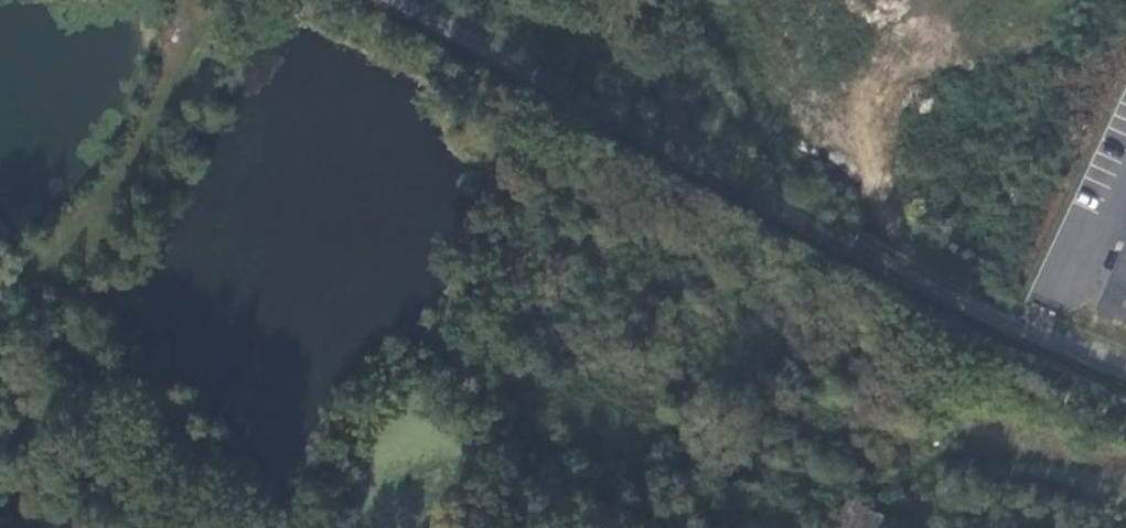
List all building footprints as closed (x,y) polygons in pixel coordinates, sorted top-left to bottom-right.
[(1125,320),(1125,246),(1114,272),(1105,268),(1089,300),(1099,304),(1098,308),(1125,320)] [(837,527),(881,527),(886,518),(850,501),(837,527)]
